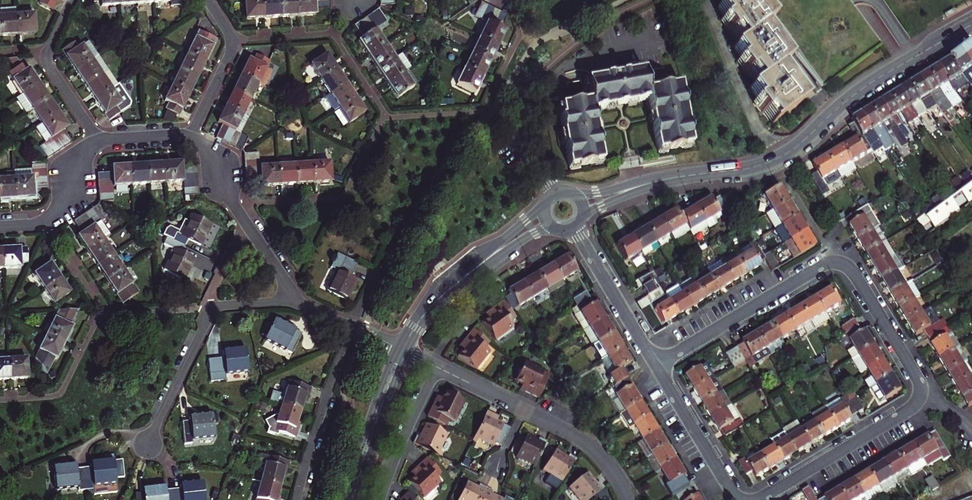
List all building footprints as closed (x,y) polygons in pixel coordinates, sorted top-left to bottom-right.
[(48,0),(42,0),(40,4),(52,11),(56,4),(48,0)] [(245,1),(246,21),(256,20),(263,19),(262,0),(260,0),(245,1)] [(279,0),(262,0),(263,19),(268,19),(280,18),(279,0)] [(280,18),(291,18),(298,17),(296,0),(279,0),(280,18)] [(298,17),(304,17),(315,16),(314,0),(296,0),(298,17)] [(807,97),(782,65),(791,58),(765,23),(774,17),(825,84),(826,83),(877,43),(845,0),(725,0),(718,6),(726,17),(722,19),(731,31),(735,29),(743,40),(735,46),(743,57),(740,60),(748,71),(751,69),(759,79),(749,86),(758,98),(754,100),(764,113),(767,111),(775,121),(807,97)] [(474,16),(480,19),(486,6),(480,3),(474,16)] [(480,19),(487,22),(493,9),(486,6),(480,19)] [(487,22),(493,25),(499,13),(493,9),(487,22)] [(375,11),(369,15),(377,26),(383,22),(375,11)] [(499,13),(493,25),(500,29),(506,16),(499,13)] [(34,34),(33,14),(16,16),(17,35),(34,34)] [(48,23),(47,14),(34,15),(34,24),(48,23)] [(377,26),(369,15),(363,19),(371,30),(377,26)] [(17,35),(16,16),(0,17),(0,37),(17,35)] [(371,30),(363,19),(357,23),(365,34),(371,30)] [(365,34),(357,23),(351,27),(359,38),(365,34)] [(479,38),(497,47),(504,32),(486,23),(479,38)] [(373,31),(357,42),(364,52),(366,56),(383,45),(373,31)] [(216,41),(199,32),(188,54),(205,63),(216,41)] [(471,53),(489,62),(497,47),(479,38),(471,53)] [(62,50),(75,71),(92,61),(82,46),(78,48),(74,42),(62,50)] [(961,52),(971,70),(971,46),(970,44),(961,52)] [(383,45),(366,56),(369,60),(376,69),(392,58),(383,45)] [(262,48),(259,54),(268,59),(272,53),(262,48)] [(950,60),(953,65),(960,76),(964,73),(971,85),(971,70),(961,52),(950,60)] [(464,69),(482,78),(489,62),(471,53),(464,69)] [(205,63),(188,54),(180,70),(197,78),(205,63)] [(249,59),(241,75),(258,83),(265,86),(272,70),(267,68),(270,60),(268,59),(259,54),(257,54),(254,61),(249,59)] [(392,58),(376,69),(383,79),(385,83),(402,72),(408,68),(398,54),(392,58)] [(75,71),(85,86),(108,71),(98,56),(92,61),(75,71)] [(310,66),(320,81),(336,70),(333,66),(327,56),(310,66)] [(950,60),(939,66),(955,91),(959,89),(953,80),(960,76),(953,65),(950,60)] [(22,94),(38,84),(29,70),(25,72),(21,65),(9,73),(22,94)] [(940,89),(944,86),(950,94),(955,91),(939,66),(929,73),(940,89)] [(482,78),(464,69),(456,85),(474,94),(482,78)] [(197,78),(180,70),(173,86),(190,94),(197,78)] [(339,74),(336,70),(320,81),(329,94),(345,84),(339,74)] [(600,162),(601,162),(657,152),(665,151),(682,148),(689,146),(690,146),(679,85),(678,78),(665,81),(652,83),(650,71),(643,72),(643,70),(639,71),(633,72),(620,74),(619,71),(607,73),(607,77),(585,80),(587,89),(583,90),(584,93),(568,96),(555,98),(557,107),(559,107),(561,117),(559,117),(562,133),(564,145),(568,168),(569,168),(576,166),(593,163),(600,162)] [(85,86),(95,100),(117,85),(108,71),(85,86)] [(412,86),(402,72),(385,83),(390,89),(396,98),(412,86)] [(929,73),(920,79),(935,104),(943,116),(949,126),(954,123),(946,111),(951,108),(945,98),(940,89),(929,73)] [(960,76),(968,89),(971,87),(971,85),(964,73),(960,76)] [(241,75),(234,90),(251,99),(258,83),(241,75)] [(920,79),(910,84),(921,101),(924,99),(930,107),(935,104),(920,79)] [(32,109),(48,98),(38,84),(22,94),(16,98),(26,113),(32,109)] [(352,94),(345,84),(329,94),(324,98),(333,113),(339,109),(355,98),(352,94)] [(910,84),(901,90),(920,121),(925,118),(921,113),(926,109),(921,101),(910,84)] [(130,104),(117,85),(95,100),(107,117),(109,121),(129,107),(130,104)] [(190,94),(173,86),(165,101),(169,103),(166,110),(179,116),(190,94)] [(944,86),(940,89),(945,98),(950,94),(944,86)] [(234,90),(226,107),(243,115),(251,99),(234,90)] [(901,90),(891,96),(902,113),(913,132),(923,126),(920,121),(901,90)] [(891,96),(881,102),(897,128),(901,125),(899,122),(901,121),(897,116),(902,113),(891,96)] [(42,123),(57,113),(48,98),(32,109),(42,123)] [(358,103),(355,98),(339,109),(348,123),(365,112),(358,103)] [(924,99),(921,101),(926,109),(930,107),(924,99)] [(881,102),(872,108),(886,132),(888,134),(891,132),(902,148),(908,144),(897,128),(881,102)] [(943,116),(935,104),(930,107),(938,120),(943,116)] [(236,129),(243,115),(226,107),(219,121),(236,129)] [(872,108),(862,113),(877,137),(886,132),(872,108)] [(68,128),(57,113),(42,123),(36,127),(46,143),(54,155),(60,151),(52,138),(58,135),(63,131),(68,128)] [(852,120),(854,124),(862,137),(873,154),(884,148),(877,137),(862,113),(852,120)] [(856,140),(843,148),(852,163),(866,154),(857,140),(862,137),(854,124),(848,127),(856,140)] [(223,141),(229,128),(222,125),(216,138),(223,141)] [(235,131),(229,128),(223,141),(229,144),(235,131)] [(63,131),(58,135),(66,147),(72,143),(63,131)] [(236,147),(242,134),(235,131),(229,144),(236,147)] [(236,147),(242,150),(248,138),(242,134),(236,147)] [(58,135),(52,138),(60,151),(66,147),(58,135)] [(40,146),(48,159),(54,155),(46,143),(40,146)] [(843,148),(828,157),(841,178),(855,169),(852,163),(843,148)] [(811,178),(823,198),(830,194),(826,186),(841,178),(828,157),(814,166),(818,174),(811,178)] [(31,163),(31,170),(47,169),(46,162),(31,163)] [(182,175),(182,168),(181,162),(164,163),(165,183),(182,182),(182,175)] [(165,183),(164,163),(147,164),(148,184),(165,183)] [(330,182),(328,163),(311,164),(313,183),(330,182)] [(148,184),(147,164),(129,165),(131,185),(148,184)] [(295,184),(313,183),(311,164),(294,165),(295,184)] [(113,186),(131,185),(129,165),(112,166),(112,172),(113,179),(113,186)] [(278,186),(295,184),(294,165),(276,166),(278,186)] [(261,187),(278,186),(276,166),(259,167),(261,187)] [(245,168),(245,176),(259,175),(258,167),(245,168)] [(14,178),(16,198),(33,197),(33,193),(33,185),(32,177),(47,176),(47,169),(31,170),(14,171),(14,178)] [(947,172),(941,176),(943,181),(950,177),(947,172)] [(183,183),(198,182),(197,174),(182,175),(182,182),(183,183)] [(259,182),(259,175),(245,176),(245,183),(259,182)] [(32,177),(33,185),(48,184),(47,176),(32,177)] [(16,198),(14,178),(0,179),(0,199),(16,198)] [(113,186),(113,179),(99,180),(99,188),(113,187),(113,186)] [(926,237),(971,203),(971,181),(971,182),(962,189),(953,196),(944,202),(935,209),(926,216),(916,223),(917,224),(926,237)] [(33,185),(33,193),(49,192),(48,184),(33,185)] [(772,211),(787,202),(778,187),(763,196),(772,211)] [(726,209),(718,195),(712,198),(711,197),(695,206),(704,221),(719,212),(726,209)] [(796,216),(787,202),(772,211),(766,214),(775,228),(796,216)] [(98,206),(92,210),(100,222),(106,218),(98,206)] [(704,221),(695,206),(680,215),(685,225),(692,236),(707,226),(704,221)] [(878,228),(866,208),(861,211),(846,220),(859,240),(873,232),(878,228)] [(92,210),(86,214),(94,226),(100,222),(92,210)] [(676,210),(660,219),(669,234),(685,225),(680,215),(676,210)] [(704,221),(707,226),(717,221),(716,218),(721,215),(719,212),(704,221)] [(86,214),(80,218),(88,230),(93,226),(94,226),(86,214)] [(775,228),(773,230),(778,238),(780,237),(784,243),(805,231),(796,216),(775,228)] [(204,247),(213,227),(193,217),(184,238),(171,232),(168,239),(189,248),(192,242),(204,247)] [(74,222),(82,234),(88,230),(80,218),(74,222)] [(660,219),(646,228),(655,243),(669,234),(660,219)] [(88,230),(82,234),(77,237),(86,251),(103,241),(93,226),(88,230)] [(641,251),(655,243),(646,228),(631,236),(641,251)] [(814,246),(805,231),(784,243),(783,244),(792,259),(814,246)] [(867,254),(881,246),(873,232),(859,240),(867,254)] [(625,261),(641,251),(631,236),(616,246),(625,261)] [(189,281),(198,261),(186,255),(189,248),(168,239),(165,245),(177,251),(168,272),(189,281)] [(86,251),(97,266),(113,256),(103,241),(86,251)] [(658,248),(655,243),(641,251),(644,256),(658,248)] [(875,268),(889,259),(881,246),(867,254),(875,268)] [(733,255),(745,274),(758,266),(757,263),(764,259),(762,256),(757,248),(750,252),(747,247),(733,255)] [(1,251),(3,270),(20,269),(20,265),(27,265),(26,249),(1,251)] [(358,279),(350,275),(357,262),(336,252),(329,265),(338,269),(328,290),(348,300),(358,279)] [(777,268),(768,253),(762,256),(764,259),(771,272),(777,268)] [(723,269),(731,282),(745,274),(733,255),(719,263),(723,269)] [(113,256),(97,266),(106,281),(122,270),(113,256)] [(566,257),(552,265),(562,281),(575,273),(566,257)] [(883,281),(897,273),(889,259),(875,268),(883,281)] [(34,276),(43,290),(59,280),(50,265),(34,276)] [(547,290),(562,281),(552,265),(537,274),(547,290)] [(709,277),(717,291),(731,282),(723,269),(709,277)] [(122,270),(106,281),(116,295),(132,284),(122,270)] [(704,299),(717,291),(709,277),(705,271),(692,279),(704,299)] [(637,281),(641,287),(650,282),(655,279),(656,278),(653,272),(637,281)] [(891,295),(905,287),(897,273),(883,281),(891,295)] [(531,298),(547,290),(537,274),(522,283),(531,298)] [(678,288),(690,307),(704,299),(692,279),(678,288)] [(69,294),(59,280),(43,290),(53,305),(69,294)] [(550,295),(565,286),(562,281),(547,290),(550,295)] [(641,287),(646,295),(655,290),(650,282),(641,287)] [(900,309),(914,300),(921,295),(913,282),(905,287),(891,295),(900,309)] [(510,296),(503,300),(504,302),(510,311),(531,298),(522,283),(507,292),(510,296)] [(676,315),(690,307),(678,288),(677,287),(664,295),(668,301),(676,315)] [(657,289),(655,290),(646,295),(649,301),(661,295),(657,289)] [(832,289),(817,298),(826,314),(841,305),(832,289)] [(584,293),(573,300),(576,305),(588,299),(584,293)] [(802,307),(811,322),(815,329),(830,320),(826,314),(817,298),(802,307)] [(591,304),(588,299),(576,305),(580,311),(579,311),(588,327),(604,318),(594,302),(591,304)] [(914,300),(900,309),(908,322),(922,314),(914,300)] [(676,315),(668,301),(654,310),(663,323),(676,315)] [(494,316),(489,320),(483,324),(495,341),(513,328),(510,323),(516,319),(510,311),(504,302),(491,312),(494,316)] [(787,316),(796,331),(811,322),(802,307),(787,316)] [(58,312),(46,335),(64,344),(66,340),(72,329),(70,328),(78,311),(58,312)] [(588,327),(579,311),(573,315),(583,331),(588,327)] [(930,327),(922,314),(908,322),(916,336),(923,331),(928,339),(942,330),(938,323),(930,327)] [(772,325),(782,340),(796,331),(787,316),(772,325)] [(613,333),(604,318),(588,327),(597,342),(613,333)] [(303,333),(276,319),(266,339),(293,353),(303,333)] [(856,320),(843,327),(847,333),(859,326),(856,320)] [(757,334),(767,349),(782,340),(772,325),(757,334)] [(847,333),(860,355),(875,346),(865,330),(863,332),(859,326),(847,333)] [(940,359),(961,347),(949,326),(942,330),(928,339),(940,359)] [(588,327),(583,331),(592,346),(597,342),(588,327)] [(485,346),(489,340),(473,328),(463,340),(467,343),(463,349),(458,355),(475,368),(490,350),(485,346)] [(621,348),(613,333),(597,342),(592,346),(600,360),(621,348)] [(738,348),(745,360),(750,369),(771,356),(767,349),(757,334),(743,343),(744,344),(738,348)] [(64,344),(46,335),(35,359),(46,376),(54,359),(56,360),(62,349),(64,344)] [(767,349),(771,356),(786,347),(782,340),(767,349)] [(875,346),(860,355),(854,359),(863,374),(869,370),(884,361),(875,346)] [(948,373),(963,365),(969,361),(961,347),(940,359),(948,373)] [(227,379),(227,372),(246,371),(244,348),(225,350),(225,356),(210,358),(212,381),(227,379)] [(631,363),(621,348),(600,360),(610,376),(605,378),(611,388),(627,379),(621,369),(631,363)] [(733,367),(745,360),(738,348),(725,355),(733,367)] [(9,361),(11,381),(15,380),(27,379),(26,360),(9,361)] [(11,381),(9,361),(0,362),(0,381),(5,381),(11,381)] [(884,361),(869,370),(873,377),(867,380),(872,388),(874,387),(893,375),(884,361)] [(525,390),(539,397),(549,379),(542,375),(544,372),(525,363),(516,381),(523,385),(522,387),(526,389),(525,390)] [(695,390),(716,377),(708,364),(687,376),(695,390)] [(963,365),(948,373),(957,387),(971,378),(963,365)] [(902,391),(893,375),(874,387),(883,402),(902,391)] [(703,403),(724,391),(716,377),(695,390),(703,403)] [(957,387),(969,407),(971,405),(971,380),(971,378),(957,387)] [(627,379),(611,388),(617,397),(611,401),(620,416),(641,403),(627,379)] [(282,406),(300,413),(305,399),(308,400),(312,390),(290,382),(286,396),(274,392),(270,402),(282,406)] [(558,396),(567,391),(562,384),(554,390),(558,396)] [(430,411),(449,421),(450,419),(451,417),(456,420),(466,399),(446,390),(443,397),(440,403),(435,401),(430,411)] [(711,417),(726,408),(732,404),(724,391),(703,403),(711,417)] [(863,410),(856,397),(850,401),(857,413),(863,410)] [(850,418),(857,413),(850,401),(829,413),(838,429),(852,421),(850,418)] [(650,418),(641,403),(620,416),(629,430),(635,427),(650,418)] [(295,438),(299,426),(296,425),(300,413),(282,406),(273,430),(295,438)] [(728,436),(738,429),(726,408),(711,417),(719,430),(721,429),(725,437),(728,436)] [(498,416),(486,410),(475,433),(479,435),(494,442),(495,441),(500,444),(509,426),(497,419),(498,416)] [(429,415),(448,424),(449,421),(430,411),(429,415)] [(825,437),(838,429),(829,413),(815,422),(825,437)] [(212,414),(190,416),(191,421),(183,422),(185,444),(193,444),(192,439),(214,438),(212,414)] [(659,432),(650,418),(635,427),(644,442),(659,432)] [(798,453),(811,445),(802,430),(796,421),(783,428),(784,431),(798,453)] [(811,445),(825,437),(815,422),(802,430),(811,445)] [(421,436),(417,433),(414,440),(437,452),(439,448),(447,432),(428,423),(421,436)] [(738,429),(728,436),(734,446),(744,439),(738,429)] [(798,453),(784,431),(771,439),(775,446),(784,461),(798,453)] [(668,447),(659,432),(644,442),(652,456),(668,447)] [(935,432),(914,445),(927,466),(941,457),(944,462),(951,458),(935,432)] [(534,462),(546,438),(538,435),(537,438),(525,433),(516,453),(530,460),(534,462)] [(652,456),(644,442),(638,445),(647,460),(652,456)] [(557,485),(576,455),(569,451),(567,454),(551,444),(548,449),(552,451),(543,465),(551,470),(546,477),(557,485)] [(927,466),(914,445),(899,453),(912,475),(927,466)] [(761,454),(770,470),(784,461),(775,446),(761,454)] [(661,471),(677,462),(668,447),(652,456),(647,460),(656,474),(661,471)] [(884,462),(897,484),(912,475),(899,453),(884,462)] [(755,478),(770,470),(761,454),(746,463),(744,459),(738,463),(745,476),(752,472),(755,478)] [(265,465),(260,482),(280,487),(284,472),(287,473),(290,462),(261,455),(259,463),(265,465)] [(429,455),(417,466),(420,470),(416,474),(410,479),(425,495),(441,480),(437,475),(443,470),(429,455)] [(94,492),(94,497),(116,494),(112,462),(90,465),(91,468),(83,469),(86,493),(94,492)] [(683,478),(685,476),(677,462),(661,471),(676,496),(689,488),(683,478)] [(884,462),(869,471),(882,493),(897,484),(884,462)] [(420,470),(417,466),(412,471),(416,474),(420,470)] [(75,470),(75,467),(53,470),(56,493),(77,490),(77,495),(86,493),(83,469),(75,470)] [(603,484),(598,478),(595,481),(586,470),(569,484),(582,499),(583,499),(603,484)] [(854,481),(866,499),(870,499),(882,493),(869,471),(854,481)] [(939,487),(932,475),(925,480),(932,491),(939,487)] [(487,485),(480,481),(478,486),(467,480),(458,499),(480,499),(487,485)] [(840,489),(846,499),(866,499),(854,481),(840,489)] [(203,482),(181,484),(181,488),(173,489),(174,499),(205,499),(203,482)] [(280,499),(277,499),(280,487),(260,482),(256,499),(280,499)] [(487,485),(480,499),(503,499),(504,498),(493,493),(495,488),(487,485)] [(166,490),(165,486),(143,488),(144,492),(136,493),(137,499),(174,499),(173,489),(166,490)] [(816,498),(809,487),(803,490),(808,499),(813,499),(816,498)] [(676,496),(679,499),(700,499),(698,496),(695,498),(689,488),(676,496)] [(840,489),(822,499),(846,499),(840,489)] [(409,490),(399,499),(418,499),(409,490)]
